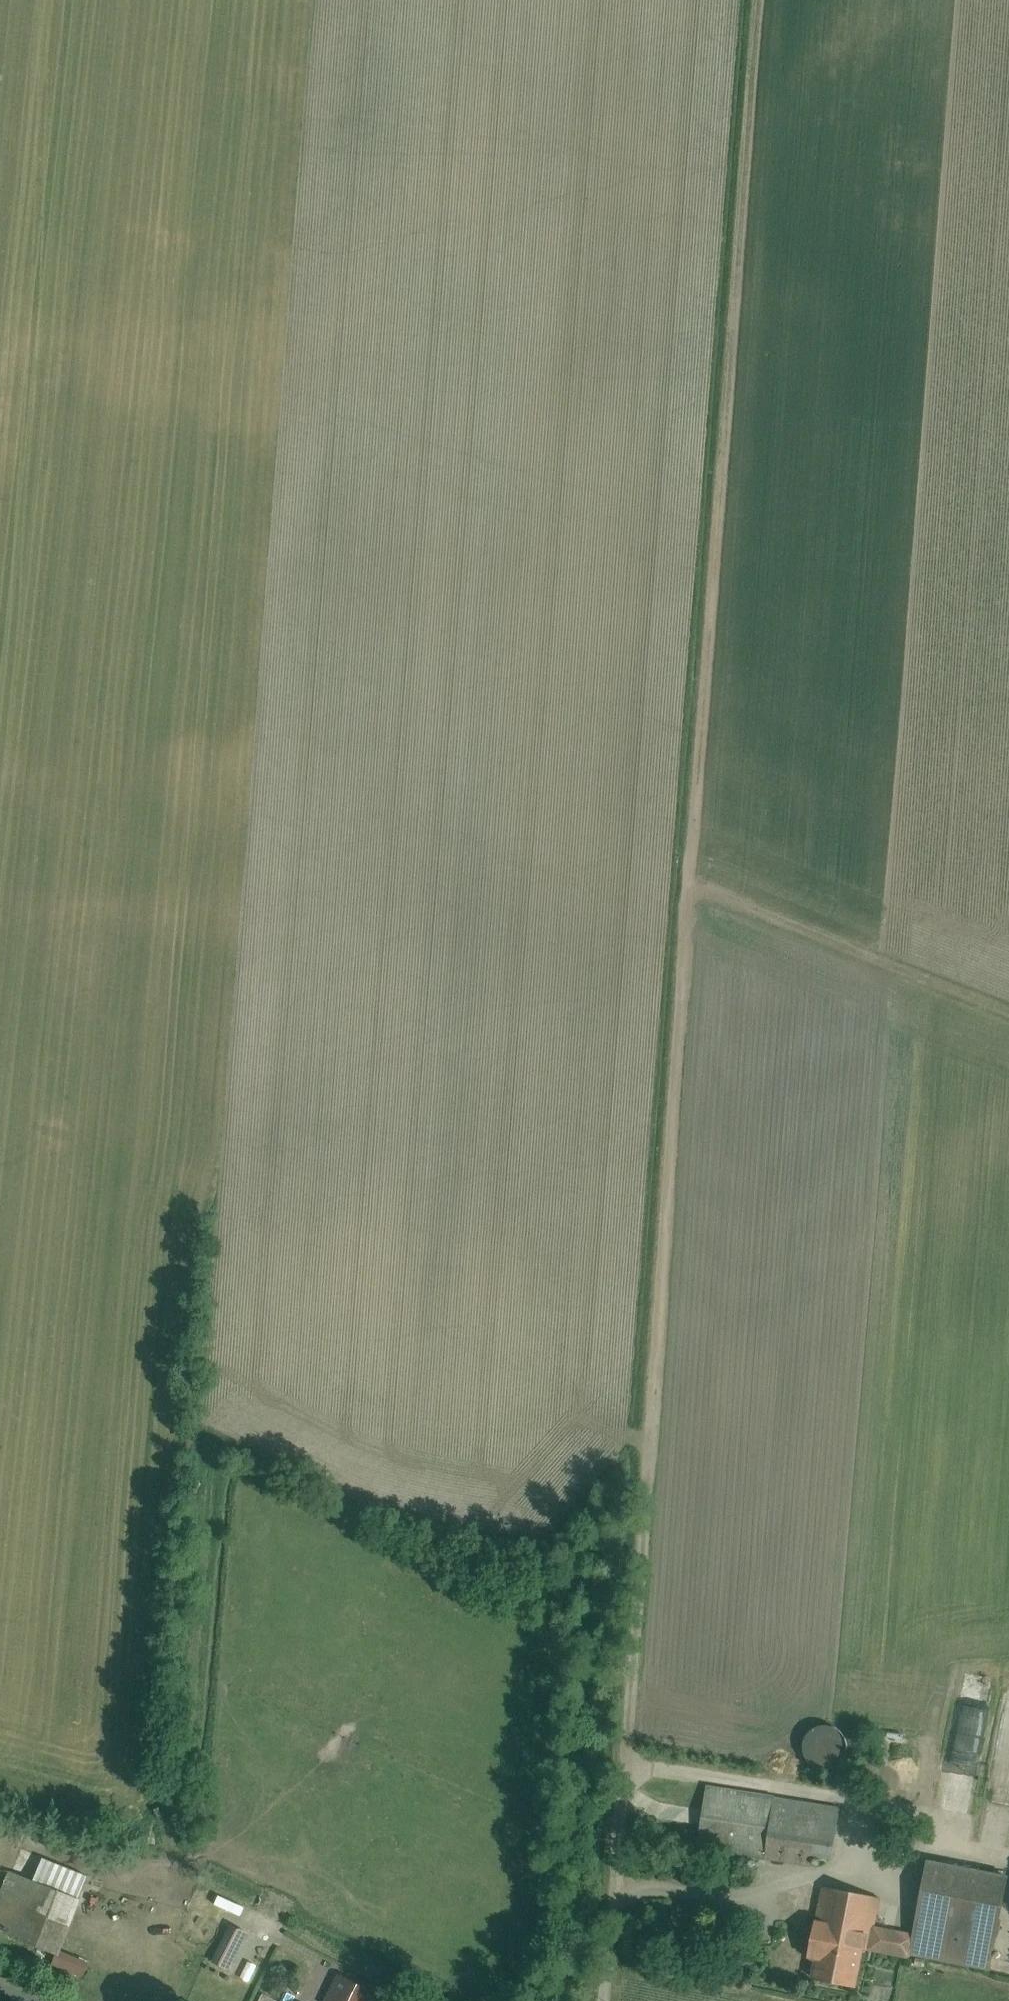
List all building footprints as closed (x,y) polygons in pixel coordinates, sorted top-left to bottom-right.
[(811,1728),(802,1743),(803,1757),(815,1768),(832,1769),(843,1760),(847,1742),(839,1729),(825,1724),(811,1728)] [(838,1805),(707,1784),(699,1833),(830,1854),(838,1805)] [(929,1860),(911,1952),(991,1967),(1008,1875),(929,1860)] [(0,1900),(0,1934),(57,1959),(90,1882),(41,1861),(32,1881),(12,1873),(0,1900)] [(827,1890),(811,1977),(861,1987),(878,1900),(827,1890)] [(212,1963),(228,1971),(244,1939),(229,1930),(212,1963)] [(255,1949),(242,1975),(253,1980),(265,1954),(255,1949)] [(371,1993),(338,1978),(327,2000),(367,2000),(371,1993)]
